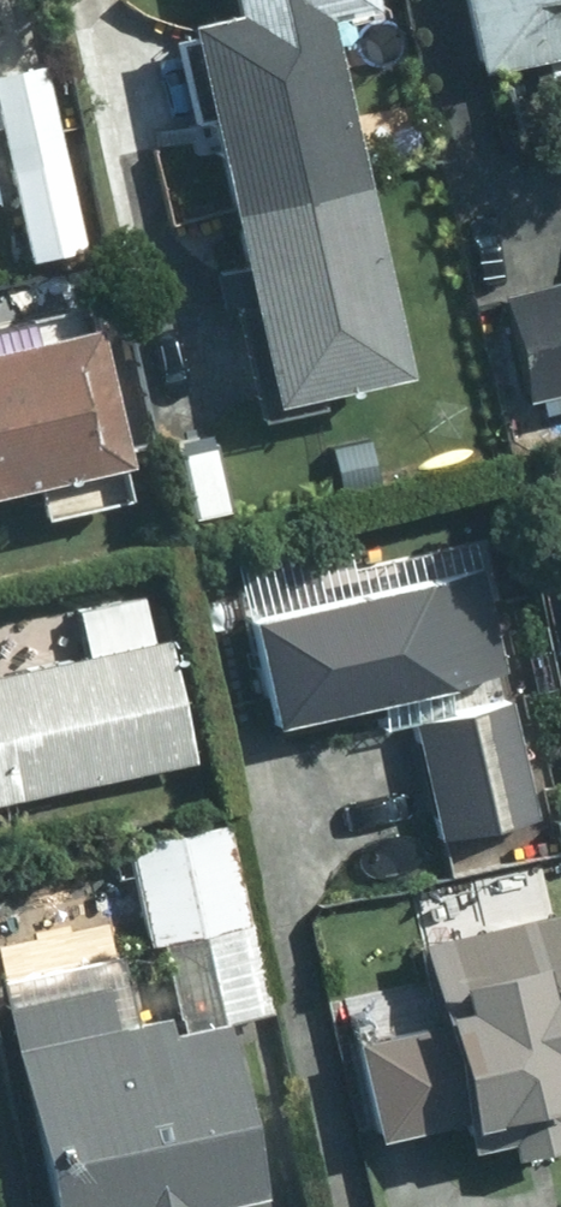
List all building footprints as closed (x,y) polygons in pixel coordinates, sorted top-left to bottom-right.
[(222,214),(352,186),(315,13),(312,0),(305,0),(228,17),(182,26),(222,214)] [(228,17),(305,0),(225,0),(228,17)] [(315,13),(360,3),(359,0),(312,0),(315,13)] [(469,54),(560,35),(560,0),(458,0),(469,54)] [(33,64),(0,71),(0,152),(20,243),(70,232),(33,64)] [(392,369),(352,186),(222,214),(262,397),(392,369)] [(492,291),(515,391),(560,380),(560,275),(492,291)] [(101,451),(72,317),(10,330),(6,309),(0,310),(0,473),(101,451)] [(364,443),(325,453),(336,491),(373,481),(364,443)] [(534,564),(553,656),(560,654),(560,558),(534,564)] [(229,610),(251,712),(488,661),(466,559),(229,610)] [(178,753),(153,636),(143,638),(133,594),(70,607),(79,652),(0,669),(0,791),(178,753)] [(498,697),(403,716),(429,836),(524,815),(498,697)] [(236,918),(215,827),(122,848),(143,939),(236,918)] [(406,941),(453,1140),(492,1131),(496,1147),(554,1134),(551,1117),(560,1115),(560,990),(542,909),(406,941)] [(0,975),(0,1033),(34,1206),(144,1206),(243,1188),(209,1015),(154,1025),(152,1010),(117,1017),(104,954),(0,975)]
